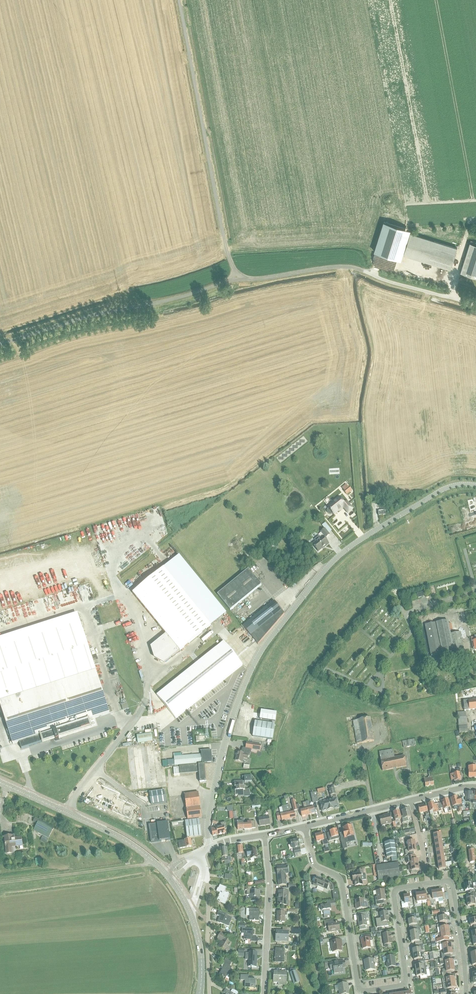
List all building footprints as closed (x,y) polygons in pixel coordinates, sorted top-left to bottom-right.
[(404,228),(384,222),(375,252),(394,258),(404,228)] [(411,234),(404,255),(450,269),(457,248),(411,234)] [(475,278),(475,245),(470,243),(460,273),(475,278)] [(345,505),(339,498),(332,504),(332,503),(328,506),(329,506),(328,507),(329,508),(328,509),(327,510),(327,511),(327,512),(329,514),(330,514),(330,515),(331,514),(332,514),(333,513),(334,515),(343,507),(348,513),(353,509),(348,503),(345,505)] [(317,542),(313,545),(318,551),(328,543),(325,539),(329,535),(325,529),(321,532),(324,536),(321,538),(319,536),(315,539),(317,542)] [(267,549),(272,554),(278,548),(274,543),(267,549)] [(158,641),(159,641),(152,647),(155,657),(164,663),(171,657),(172,658),(211,626),(163,568),(132,593),(166,634),(158,641)] [(248,569),(217,595),(230,610),(261,585),(248,569)] [(274,601),(243,626),(258,644),(284,613),(274,601)] [(465,656),(462,643),(460,632),(450,634),(448,621),(425,625),(432,656),(454,652),(455,658),(465,656)] [(0,648),(0,704),(13,744),(19,742),(21,749),(50,740),(47,733),(53,732),(56,741),(59,740),(58,738),(61,737),(80,731),(91,728),(88,720),(110,713),(80,623),(0,648)] [(157,695),(160,699),(176,719),(242,665),(223,641),(157,695)] [(359,655),(353,660),(358,665),(363,661),(359,655)] [(463,702),(464,711),(475,709),(475,700),(463,702)] [(275,721),(277,713),(261,710),(261,713),(260,719),(275,721)] [(465,712),(458,713),(460,733),(467,732),(467,726),(465,712)] [(353,720),(357,744),(374,741),(370,718),(353,720)] [(253,736),(272,739),(275,725),(255,722),(253,736)] [(151,733),(137,735),(138,743),(153,740),(151,733)] [(403,742),(404,748),(416,746),(415,740),(403,742)] [(250,755),(251,749),(260,751),(261,745),(246,743),(246,748),(243,748),(241,753),(237,752),(236,752),(236,755),(235,761),(242,762),(243,758),(247,759),(248,755),(250,755)] [(379,752),(383,771),(407,766),(405,755),(395,757),(393,749),(379,752)] [(182,753),(174,754),(174,756),(175,765),(204,763),(204,764),(211,763),(212,763),(211,750),(201,751),(201,754),(182,756),(182,753)] [(198,772),(199,782),(206,781),(204,764),(179,766),(180,774),(198,772)] [(460,776),(461,776),(460,768),(457,769),(457,773),(450,774),(451,780),(454,779),(454,781),(455,781),(455,782),(458,781),(458,780),(461,780),(460,776)] [(428,778),(424,779),(425,787),(429,786),(434,785),(433,783),(433,780),(431,771),(428,772),(429,777),(428,777),(428,778)] [(234,784),(235,796),(238,796),(238,797),(249,796),(249,790),(245,790),(245,787),(243,787),(243,783),(245,783),(252,783),(251,775),(244,776),(242,776),(242,781),(234,781),(234,782),(233,782),(233,784),(234,784)] [(102,785),(96,798),(114,806),(112,811),(131,819),(136,806),(118,798),(120,793),(102,785)] [(328,800),(330,810),(334,809),(334,808),(339,807),(336,796),(334,788),(334,786),(329,787),(329,789),(330,795),(331,795),(332,799),(328,800)] [(164,790),(149,793),(150,800),(151,804),(166,802),(164,790)] [(469,792),(466,792),(466,801),(473,801),(472,803),(475,803),(475,793),(469,792)] [(187,819),(201,817),(198,793),(184,794),(187,819)] [(454,809),(458,808),(459,812),(462,811),(461,808),(462,807),(462,804),(460,797),(457,797),(451,798),(454,809)] [(328,800),(324,801),(324,799),(320,800),(322,811),(327,810),(327,811),(330,810),(328,800)] [(442,801),(442,803),(443,808),(445,813),(451,811),(449,805),(448,800),(445,800),(442,801)] [(308,801),(305,802),(309,815),(315,813),(314,807),(310,808),(308,801)] [(309,815),(305,802),(303,803),(304,809),(300,810),(302,816),(309,815)] [(442,814),(440,809),(439,804),(434,805),(434,802),(428,804),(430,815),(434,814),(434,812),(438,811),(439,815),(442,814)] [(289,804),(286,805),(289,820),(296,818),(295,811),(291,812),(289,804)] [(280,813),(276,814),(278,820),(282,819),(282,821),(289,820),(286,805),(282,806),(284,814),(281,815),(280,813)] [(425,817),(426,822),(430,821),(427,807),(425,807),(424,805),(418,806),(420,814),(426,812),(426,815),(426,817),(425,817)] [(402,810),(403,816),(401,816),(403,822),(408,821),(407,818),(411,817),(409,809),(402,810)] [(398,820),(401,819),(399,811),(393,813),(395,820),(392,821),(393,827),(397,827),(400,826),(398,820)] [(379,817),(381,826),(391,823),(389,815),(379,817)] [(258,818),(260,826),(270,824),(268,816),(258,818)] [(54,828),(35,818),(33,822),(38,824),(37,826),(51,833),(54,828)] [(185,821),(186,825),(187,837),(201,836),(199,819),(185,821)] [(248,822),(243,823),(244,829),(252,829),(252,828),(255,828),(255,821),(247,822),(248,822)] [(151,842),(170,840),(168,822),(148,825),(151,842)] [(221,827),(217,827),(216,828),(217,835),(225,833),(225,829),(227,829),(225,822),(220,823),(221,827)] [(343,833),(340,834),(342,839),(340,840),(342,845),(346,843),(355,841),(352,826),(344,828),(344,830),(343,830),(343,833)] [(327,834),(329,842),(339,839),(337,830),(330,832),(330,833),(327,834)] [(317,842),(322,841),(323,846),(328,844),(326,834),(323,835),(322,833),(315,835),(317,842)] [(2,837),(5,836),(5,839),(4,839),(5,847),(6,847),(6,852),(11,851),(11,846),(22,845),(21,837),(15,838),(15,834),(2,835),(2,837)] [(407,842),(408,847),(415,846),(415,841),(412,841),(411,838),(406,839),(406,842),(407,842)] [(185,840),(181,841),(182,844),(179,844),(179,849),(186,847),(186,848),(192,847),(191,839),(185,840)] [(293,848),(295,854),(301,852),(298,839),(290,841),(292,848),(293,848)] [(394,841),(385,842),(387,858),(391,857),(392,861),(397,861),(394,841)] [(415,846),(408,847),(408,850),(405,850),(406,856),(414,854),(413,852),(416,851),(415,846)] [(246,850),(247,858),(246,858),(247,863),(251,862),(251,859),(257,858),(257,859),(260,859),(259,856),(257,856),(256,848),(246,850)] [(410,863),(411,866),(418,865),(417,859),(416,859),(416,855),(406,857),(407,863),(410,863)] [(376,866),(378,880),(400,877),(398,863),(376,866)] [(418,865),(411,866),(411,871),(410,871),(411,874),(417,873),(416,870),(419,870),(418,865)] [(287,866),(277,867),(279,885),(286,884),(285,873),(288,873),(287,866)] [(357,873),(352,874),(353,882),(354,882),(355,886),(362,885),(362,881),(367,880),(366,875),(361,876),(361,874),(364,873),(363,869),(357,870),(357,873)] [(330,883),(317,877),(313,885),(316,887),(317,886),(327,890),(329,885),(331,886),(331,890),(334,890),(333,884),(330,883)] [(464,884),(465,891),(467,891),(468,894),(475,893),(474,887),(472,887),(472,883),(464,884)] [(260,894),(260,891),(251,890),(251,887),(245,887),(245,890),(247,890),(247,895),(250,895),(250,901),(258,901),(258,894),(260,894)] [(217,901),(225,905),(230,894),(225,892),(225,891),(218,888),(216,892),(220,893),(217,901)] [(376,891),(377,897),(375,897),(376,905),(385,904),(384,900),(386,900),(384,889),(376,891)] [(441,890),(436,891),(438,899),(438,902),(443,901),(443,900),(446,900),(445,893),(442,893),(441,890)] [(278,905),(287,906),(288,892),(279,891),(278,905)] [(429,895),(430,901),(431,906),(435,906),(434,902),(435,902),(435,899),(438,899),(436,891),(431,891),(432,895),(429,895)] [(427,902),(430,901),(429,895),(426,896),(426,892),(420,893),(422,901),(427,901),(427,902)] [(417,902),(422,901),(420,893),(415,894),(416,897),(413,898),(414,905),(417,904),(417,902)] [(475,899),(475,894),(469,895),(469,898),(467,899),(468,906),(475,905),(475,899)] [(403,896),(405,904),(408,904),(408,907),(413,906),(412,898),(409,898),(409,895),(403,896)] [(355,900),(356,906),(356,909),(367,908),(367,903),(364,903),(363,899),(355,900)] [(331,907),(336,907),(335,901),(326,902),(327,905),(321,906),(321,912),(323,911),(324,915),(330,914),(330,910),(331,910),(331,907)] [(249,920),(258,921),(259,912),(255,912),(255,909),(249,908),(249,912),(250,912),(249,920)] [(220,923),(229,926),(232,919),(227,917),(228,915),(218,911),(217,915),(220,916),(217,922),(220,923)] [(380,918),(376,919),(377,927),(388,926),(388,921),(389,921),(387,911),(379,912),(380,918)] [(277,912),(277,916),(277,922),(284,922),(285,916),(287,916),(287,912),(277,912)] [(365,926),(367,926),(366,919),(368,919),(367,912),(358,913),(359,916),(357,917),(359,927),(360,930),(365,929),(365,926)] [(435,920),(439,920),(439,923),(447,921),(447,916),(443,916),(443,913),(436,914),(436,918),(435,918),(435,920)] [(412,925),(413,928),(420,927),(419,921),(420,921),(419,918),(408,920),(409,926),(412,925)] [(331,920),(324,921),(325,927),(328,926),(329,932),(340,930),(339,922),(332,923),(331,920)] [(438,933),(441,933),(449,932),(448,926),(446,927),(446,924),(437,925),(438,933)] [(413,931),(410,932),(410,937),(419,936),(421,935),(420,933),(420,927),(413,928),(413,931)] [(251,941),(257,941),(258,938),(252,937),(252,929),(242,928),(242,933),(244,933),(244,939),(251,940),(251,941)] [(291,928),(283,928),(283,931),(276,931),(276,941),(288,942),(289,932),(291,932),(291,931),(291,928)] [(383,934),(384,945),(392,944),(390,932),(383,934)] [(441,938),(436,939),(437,942),(439,942),(448,940),(448,937),(450,937),(449,932),(441,933),(441,938)] [(226,951),(231,954),(234,949),(230,947),(233,941),(220,933),(218,937),(222,940),(218,946),(221,948),(222,947),(227,950),(226,951)] [(365,938),(361,939),(361,942),(362,942),(363,949),(371,948),(370,941),(373,941),(372,937),(372,938),(371,934),(364,935),(365,938)] [(419,936),(410,937),(411,942),(415,942),(415,945),(422,944),(422,941),(419,941),(419,936)] [(341,944),(342,944),(341,940),(331,942),(333,952),(342,951),(341,944)] [(440,950),(443,950),(452,948),(451,943),(449,943),(448,940),(439,942),(440,945),(439,945),(440,950)] [(412,949),(413,955),(421,953),(421,951),(424,950),(423,945),(415,946),(416,949),(412,949)] [(275,962),(284,963),(285,949),(275,948),(275,958),(274,958),(274,959),(275,959),(275,962)] [(442,959),(448,958),(451,957),(450,954),(452,954),(452,948),(443,950),(444,953),(441,953),(442,959)] [(249,967),(256,967),(257,963),(256,963),(256,952),(249,952),(249,953),(246,953),(245,960),(249,960),(249,967)] [(425,961),(424,953),(421,953),(413,955),(414,960),(417,959),(418,962),(425,961)] [(386,957),(382,958),(383,962),(387,961),(388,968),(396,967),(395,963),(394,956),(386,957)] [(445,964),(445,967),(454,965),(453,960),(449,961),(448,958),(439,959),(440,965),(445,964)] [(364,960),(364,964),(365,964),(366,971),(374,970),(373,959),(364,960)] [(219,974),(226,978),(232,967),(230,966),(231,963),(225,960),(223,963),(225,964),(219,974)] [(343,968),(345,967),(344,961),(330,963),(331,970),(334,969),(334,973),(343,972),(343,968)] [(415,966),(416,971),(426,970),(425,961),(418,962),(418,965),(415,966)] [(442,973),(442,976),(450,975),(451,974),(451,971),(454,971),(454,965),(445,967),(446,969),(442,970),(443,972),(442,973)] [(290,973),(293,981),(299,979),(295,969),(290,969),(290,972),(290,973)] [(426,970),(416,971),(416,977),(420,976),(420,979),(427,978),(426,970)] [(274,971),(274,982),(279,982),(279,984),(286,985),(287,972),(274,971)] [(245,987),(255,988),(255,979),(248,979),(248,975),(241,975),(240,980),(245,980),(245,987)] [(442,976),(443,984),(455,982),(454,977),(450,978),(450,975),(442,976)] [(455,982),(443,984),(444,989),(445,989),(445,992),(452,991),(452,988),(455,988),(455,982)] [(348,988),(348,983),(338,984),(340,993),(347,993),(348,993),(348,988)]
